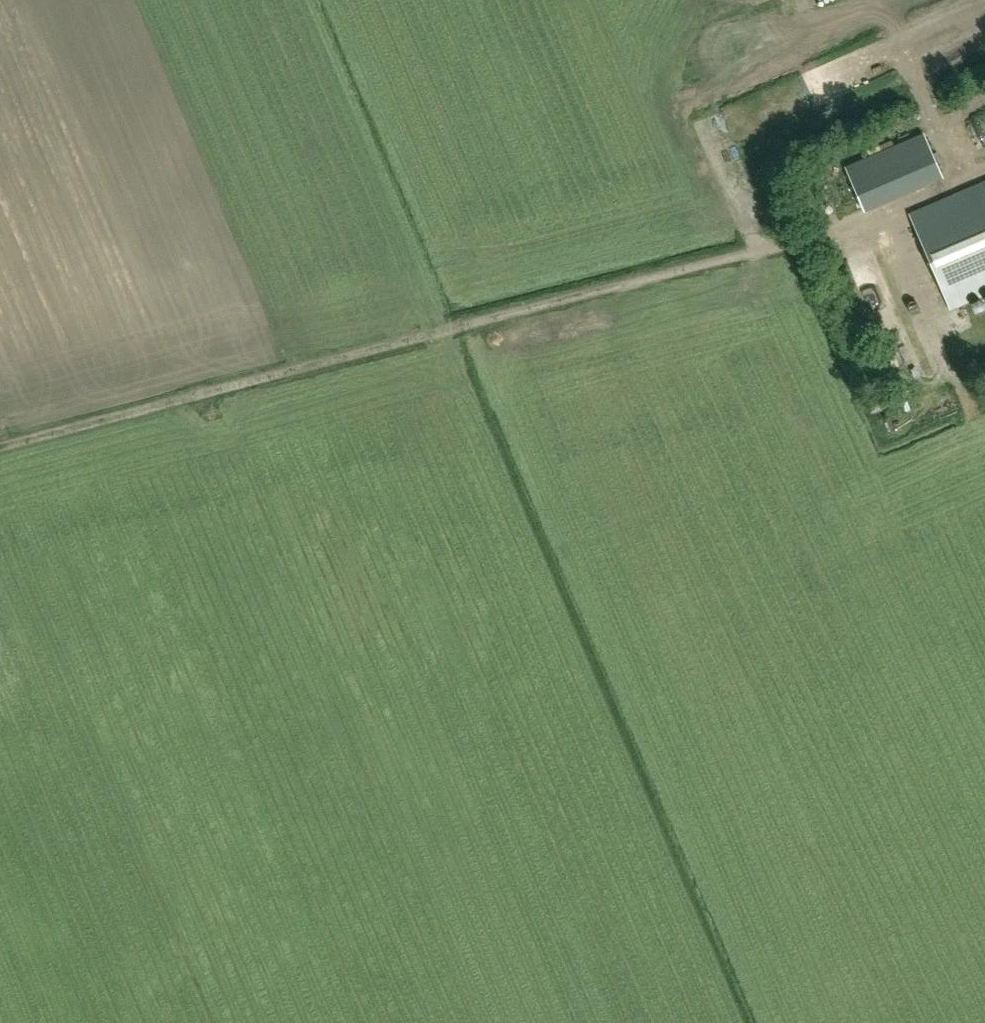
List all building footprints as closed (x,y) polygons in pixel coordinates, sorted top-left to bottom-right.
[(864,210),(942,177),(923,132),(845,163),(864,210)] [(911,215),(951,308),(984,294),(984,183),(911,215)] [(900,365),(920,357),(916,345),(895,353),(900,365)] [(913,361),(905,365),(916,389),(925,385),(913,361)]
